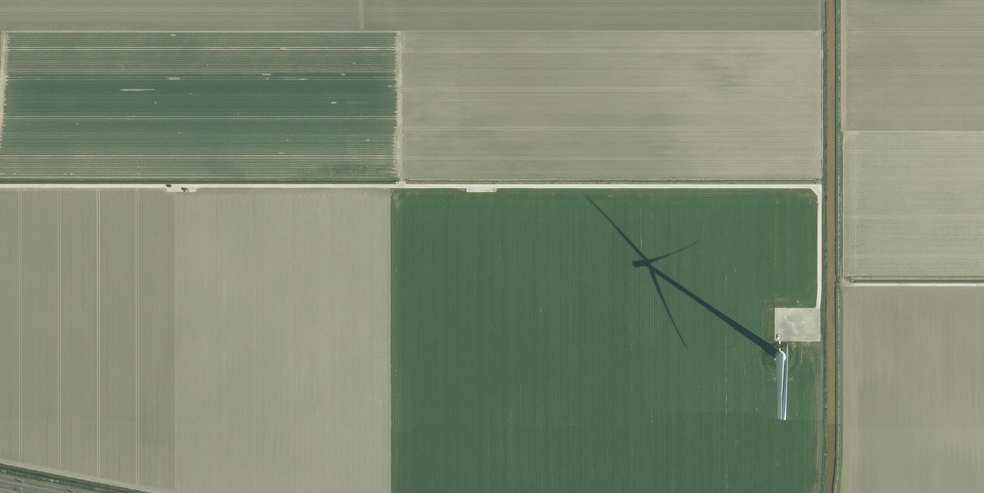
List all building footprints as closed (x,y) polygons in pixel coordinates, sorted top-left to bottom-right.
[(785,357),(785,356),(785,355),(785,354),(784,354),(784,353),(783,352),(782,352),(782,351),(781,351),(780,351),(779,351),(778,351),(778,352),(777,352),(776,353),(776,354),(775,354),(775,355),(775,356),(775,357),(775,358),(776,359),(776,360),(777,360),(778,361),(779,361),(780,361),(781,361),(782,361),(783,360),(784,360),(784,359),(785,358),(785,357)]
